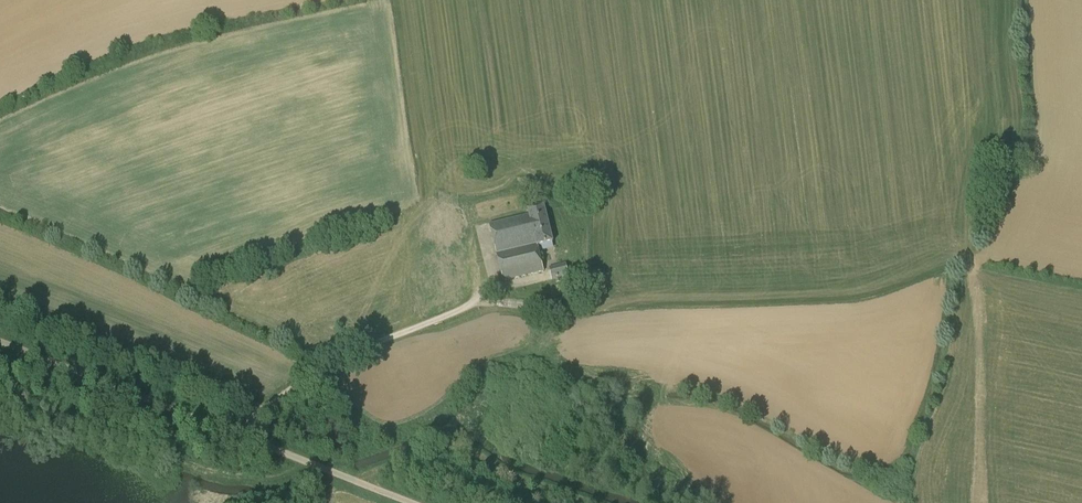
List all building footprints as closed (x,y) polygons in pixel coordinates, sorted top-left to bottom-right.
[(504,281),(543,271),(537,246),(552,242),(544,207),(528,210),(529,215),(490,225),(504,281)] [(561,282),(559,277),(568,275),(566,263),(548,268),(551,279),(555,278),(556,283),(561,282)]
